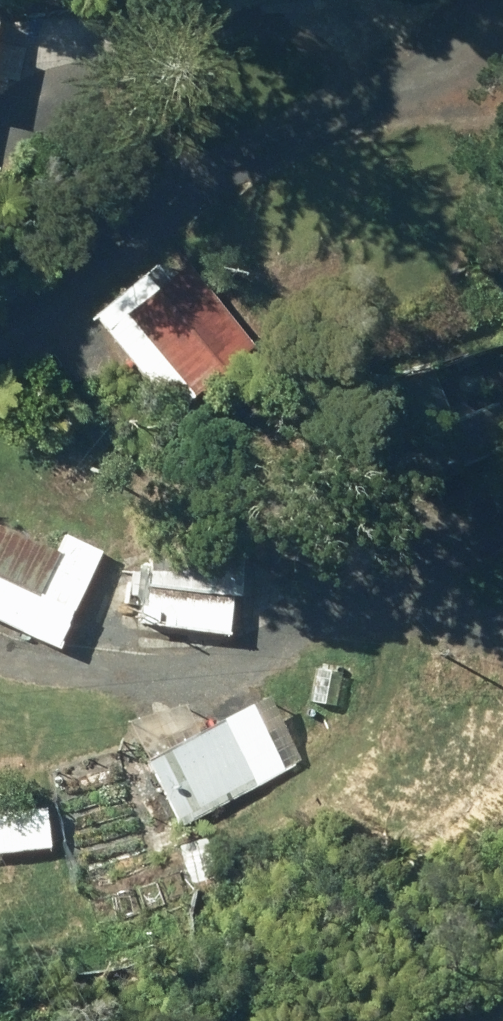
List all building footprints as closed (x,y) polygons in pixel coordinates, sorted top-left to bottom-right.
[(81,64),(77,13),(13,17),(15,68),(81,64)] [(249,347),(183,266),(151,293),(138,276),(84,318),(152,407),(175,389),(184,401),(249,347)] [(0,534),(0,583),(69,614),(95,557),(60,540),(51,557),(0,534)] [(135,630),(222,639),(226,602),(233,603),(239,554),(143,544),(135,630)] [(327,733),(306,701),(280,715),(295,745),(307,738),(310,744),(327,733)] [(215,724),(143,764),(176,827),(252,787),(215,724)] [(0,814),(0,857),(44,853),(40,810),(0,814)]
